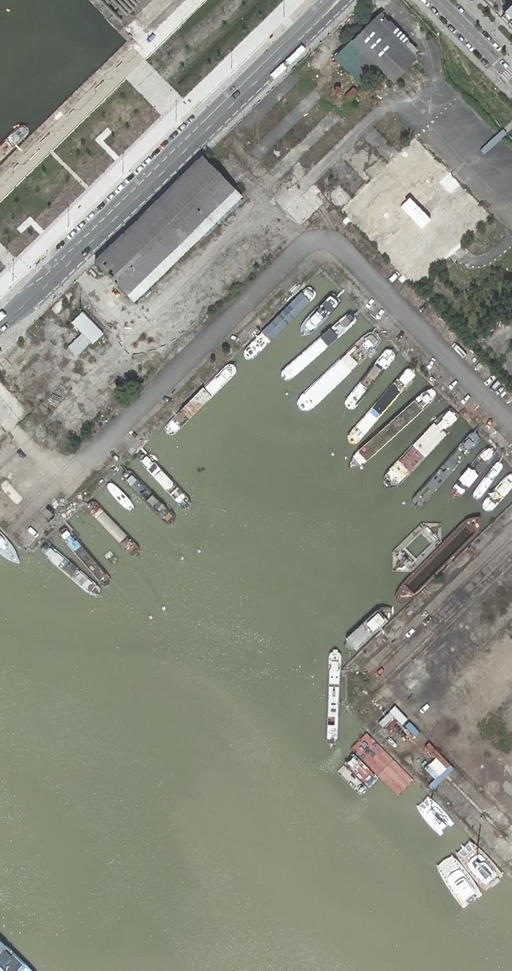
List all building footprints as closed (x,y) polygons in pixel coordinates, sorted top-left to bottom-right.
[(113,27),(140,0),(87,0),(113,27)] [(511,0),(483,0),(511,30),(511,0)] [(379,16),(373,22),(399,49),(380,68),(395,82),(419,57),(379,16)] [(373,22),(354,41),(380,68),(399,49),(373,22)] [(353,40),(336,56),(364,84),(380,68),(354,41),(353,40)] [(135,121),(146,112),(122,84),(111,94),(135,121)] [(112,280),(127,295),(234,190),(214,169),(202,157),(95,262),(107,274),(112,280)] [(234,190),(127,295),(134,303),(242,198),(234,190)] [(71,200),(78,209),(87,201),(80,193),(71,200)] [(20,199),(11,211),(41,231),(49,218),(20,199)] [(60,204),(51,209),(59,224),(68,219),(60,204)] [(84,310),(71,322),(82,333),(68,346),(78,357),(105,332),(84,310)]
